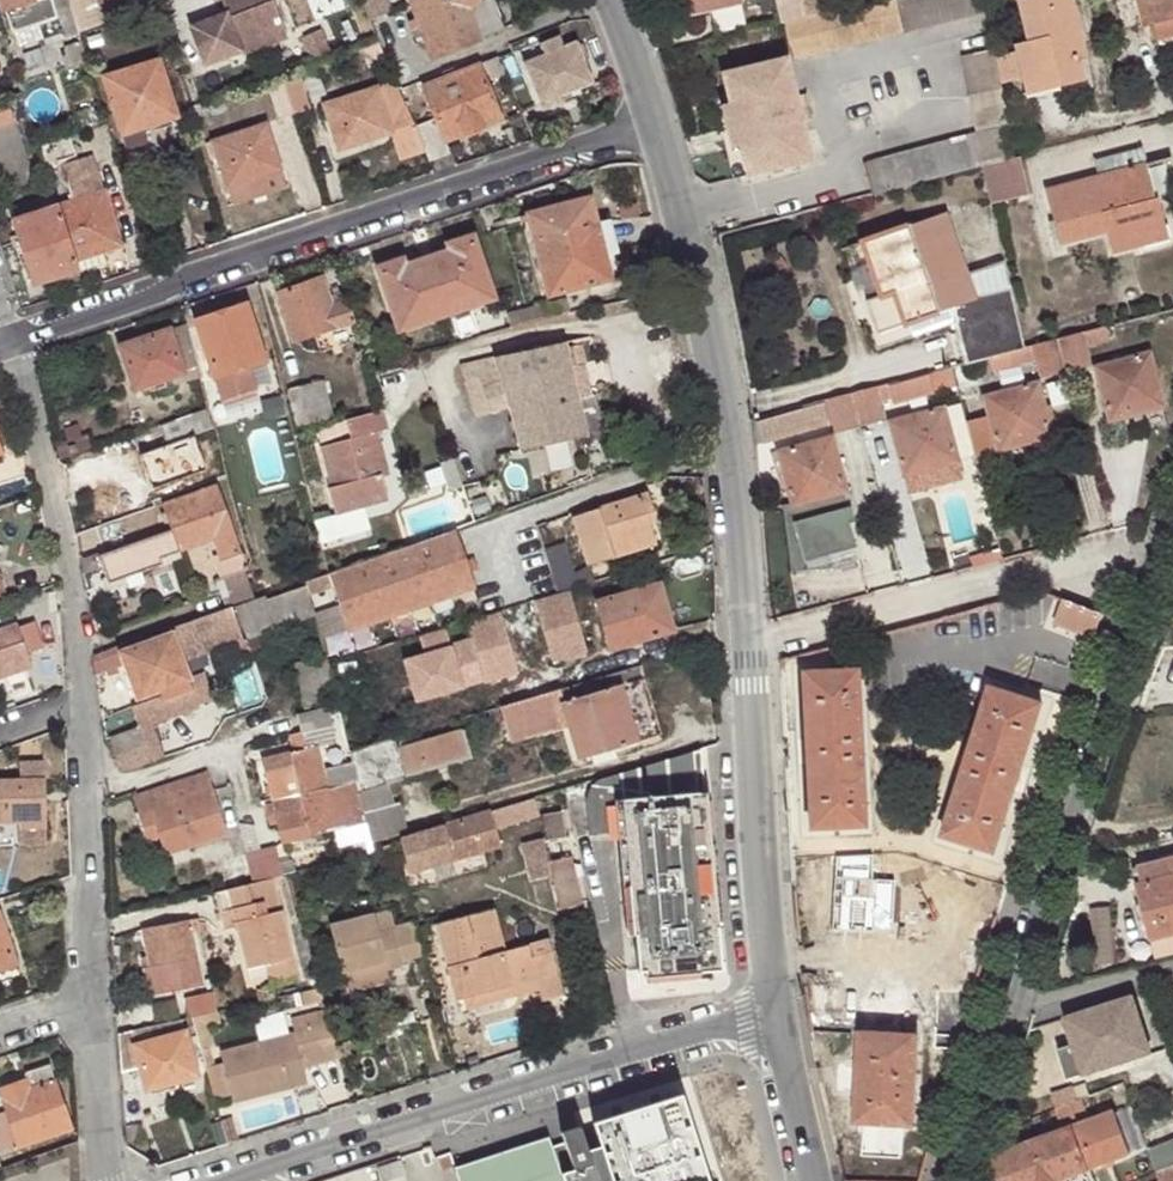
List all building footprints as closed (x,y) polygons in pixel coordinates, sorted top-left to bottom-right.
[(68,5),(66,0),(2,0),(18,49),(48,39),(43,20),(57,15),(56,9),(68,5)] [(95,14),(125,3),(124,0),(90,0),(95,14)] [(190,34),(205,72),(245,58),(245,54),(287,38),(272,0),(224,0),(223,0),(231,18),(190,34)] [(370,20),(391,12),(387,0),(362,0),(370,20)] [(418,18),(412,20),(415,30),(419,28),(433,58),(506,28),(493,0),(483,0),(479,1),(478,0),(411,0),(418,18)] [(689,15),(740,3),(739,0),(685,0),(689,15)] [(776,25),(782,23),(817,15),(825,13),(834,11),(831,0),(802,0),(795,2),(794,0),(770,0),(776,25)] [(782,23),(790,58),(987,12),(984,0),(877,0),(834,11),(826,13),(825,13),(817,15),(782,23)] [(1027,41),(1014,44),(1014,51),(994,55),(1000,84),(1021,80),(1023,86),(1055,79),(1058,87),(1084,80),(1078,58),(1085,58),(1072,0),(1018,0),(1027,41)] [(1141,27),(1143,27),(1172,20),(1172,0),(1136,0),(1141,27)] [(1143,27),(1147,42),(1172,36),(1172,20),(1143,27)] [(324,31),(303,39),(312,61),(332,54),(324,31)] [(523,61),(539,104),(567,93),(594,82),(577,39),(564,44),(560,36),(541,44),(543,53),(523,61)] [(379,41),(361,48),(367,62),(384,54),(379,41)] [(994,55),(992,49),(960,56),(976,132),(1008,124),(1000,84),(994,55)] [(784,59),(729,73),(736,102),(725,104),(716,106),(726,148),(735,147),(743,177),(807,161),(799,126),(792,96),(784,59)] [(158,61),(106,80),(128,144),(129,147),(130,149),(135,148),(142,146),(148,144),(149,140),(149,137),(145,128),(176,117),(158,61)] [(435,118),(414,127),(424,152),(428,162),(452,152),(447,141),(501,118),(479,64),(423,87),(435,118)] [(736,102),(729,73),(718,75),(725,104),(736,102)] [(288,84),(296,112),(312,107),(303,79),(288,84)] [(1025,95),(1058,87),(1055,79),(1023,86),(1025,95)] [(414,127),(395,81),(377,88),(324,106),(338,151),(391,133),(400,160),(424,152),(414,127)] [(277,119),(296,112),(288,84),(269,90),(277,119)] [(21,93),(0,99),(0,182),(2,190),(34,179),(17,123),(30,121),(21,93)] [(567,93),(539,104),(542,111),(569,100),(567,93)] [(805,93),(792,96),(799,126),(811,123),(805,93)] [(188,112),(193,127),(211,121),(206,105),(188,112)] [(864,161),(871,194),(981,165),(1014,156),(1008,124),(976,132),(864,161)] [(264,125),(213,142),(233,201),(285,182),(264,125)] [(79,165),(70,138),(39,148),(47,174),(79,165)] [(1113,252),(1140,244),(1137,234),(1164,226),(1157,196),(1153,197),(1144,162),(1146,161),(1142,146),(1094,159),(1098,173),(1047,188),(1061,242),(1107,229),(1113,252)] [(981,165),(990,202),(1027,192),(1019,155),(1014,156),(981,165)] [(58,207),(76,263),(121,249),(97,172),(66,182),(73,201),(58,207)] [(591,198),(529,213),(550,295),(612,279),(591,198)] [(33,287),(79,272),(76,263),(58,207),(57,204),(12,219),(33,287)] [(953,307),(964,363),(1012,350),(1024,347),(1003,261),(966,271),(946,210),(860,239),(880,298),(868,302),(877,333),(906,323),(953,307)] [(1137,234),(1140,244),(1168,237),(1164,226),(1137,234)] [(475,232),(446,242),(448,247),(477,239),(475,232)] [(407,261),(380,271),(400,331),(450,315),(497,299),(477,239),(448,247),(450,254),(409,268),(407,261)] [(448,247),(407,261),(409,268),(450,254),(448,247)] [(407,261),(405,255),(378,264),(380,271),(407,261)] [(296,342),(315,336),(349,324),(354,322),(347,301),(332,306),(321,279),(278,293),(296,342)] [(247,305),(197,322),(224,399),(257,387),(250,366),(267,360),(247,305)] [(525,321),(535,319),(532,306),(519,309),(525,321)] [(512,324),(525,321),(519,309),(508,311),(512,324)] [(349,324),(315,336),(320,351),(354,341),(349,324)] [(1108,338),(1104,324),(1059,337),(1067,369),(1090,363),(1086,344),(1108,338)] [(170,331),(121,347),(136,390),(185,375),(170,331)] [(1040,375),(1067,369),(1059,337),(1024,347),(1012,350),(1015,365),(1035,359),(1040,375)] [(574,364),(587,362),(581,339),(466,364),(475,410),(492,407),(494,412),(511,407),(521,450),(590,435),(574,364)] [(382,343),(384,357),(396,354),(392,340),(382,343)] [(372,345),(374,359),(384,357),(382,343),(372,345)] [(1096,365),(1110,418),(1161,404),(1147,351),(1096,365)] [(604,432),(587,362),(574,364),(590,435),(604,432)] [(851,391),(859,423),(884,416),(880,399),(903,392),(899,379),(851,391)] [(965,420),(975,455),(998,448),(1051,434),(1036,381),(985,394),(989,414),(965,420)] [(325,382),(291,390),(299,426),(331,418),(325,382)] [(851,391),(804,404),(808,418),(830,413),(835,430),(859,423),(851,391)] [(890,419),(905,473),(958,459),(944,405),(890,419)] [(384,408),(348,419),(353,439),(322,447),(337,515),(389,503),(384,476),(392,473),(382,433),(390,430),(384,408)] [(212,428),(206,410),(160,425),(167,444),(212,428)] [(778,448),(794,501),(847,485),(832,433),(778,448)] [(172,528),(227,509),(219,485),(164,506),(172,528)] [(781,508),(791,567),(827,567),(818,539),(837,535),(839,549),(853,546),(848,522),(855,521),(847,485),(794,501),(781,508)] [(648,490),(573,516),(590,564),(656,542),(646,513),(653,510),(648,490)] [(223,589),(250,580),(227,509),(172,528),(181,552),(213,540),(220,561),(217,563),(222,579),(220,580),(223,589)] [(98,553),(81,559),(82,565),(85,574),(104,569),(111,585),(163,565),(162,559),(181,552),(172,528),(102,556),(98,553)] [(454,531),(331,573),(350,628),(473,586),(454,531)] [(235,605),(256,598),(250,580),(223,589),(229,607),(235,605)] [(657,582),(599,599),(613,646),(671,629),(657,582)] [(256,598),(235,605),(247,638),(315,614),(307,586),(268,599),(267,595),(256,598)] [(399,654),(410,702),(465,689),(458,663),(477,659),(483,682),(522,673),(512,632),(543,625),(552,660),(590,651),(575,590),(467,615),(472,636),(399,654)] [(1054,621),(1095,634),(1103,611),(1061,597),(1054,621)] [(247,638),(235,605),(229,607),(169,628),(172,634),(182,662),(247,638)] [(0,627),(0,680),(32,668),(15,622),(0,627)] [(161,701),(193,690),(183,664),(182,662),(172,634),(124,651),(127,659),(139,697),(158,690),(160,697),(161,701)] [(94,661),(96,672),(127,659),(124,651),(122,645),(102,653),(93,657),(94,661)] [(640,740),(664,733),(642,664),(591,679),(560,688),(570,725),(578,757),(615,747),(640,740)] [(801,673),(811,826),(866,823),(857,669),(801,673)] [(990,687),(943,833),(995,850),(1041,704),(990,687)] [(544,721),(548,732),(570,725),(560,688),(501,704),(509,730),(544,721)] [(147,742),(153,761),(164,757),(154,725),(200,710),(193,690),(161,701),(160,697),(131,707),(138,725),(111,737),(116,753),(147,742)] [(265,756),(274,801),(358,781),(355,774),(354,764),(326,771),(320,747),(337,742),(328,705),(300,713),(304,731),(298,732),(300,748),(265,756)] [(509,730),(512,742),(548,732),(544,721),(509,730)] [(397,747),(405,777),(470,757),(463,729),(397,747)] [(360,790),(388,781),(405,777),(397,747),(394,735),(349,748),(354,764),(355,774),(358,781),(360,790)] [(116,753),(122,770),(153,761),(147,742),(116,753)] [(711,925),(696,749),(685,752),(671,756),(641,764),(597,778),(592,784),(588,790),(586,797),(590,836),(625,833),(638,972),(645,972),(647,981),(704,976),(704,972),(721,970),(718,926),(711,925)] [(19,824),(20,828),(39,827),(45,827),(43,759),(20,759),(20,775),(0,776),(0,824),(19,824)] [(206,772),(137,795),(152,839),(162,836),(167,853),(227,834),(206,772)] [(282,841),(367,822),(360,790),(358,781),(274,801),(282,841)] [(367,822),(372,842),(405,833),(399,806),(394,806),(388,781),(360,790),(367,822)] [(537,815),(534,797),(528,798),(505,805),(508,821),(537,815)] [(499,844),(489,811),(478,814),(402,838),(411,868),(482,849),(499,844)] [(563,813),(545,815),(549,839),(566,836),(563,813)] [(0,824),(0,835),(38,835),(39,827),(20,828),(19,824),(0,824)] [(543,840),(522,846),(528,870),(550,865),(561,909),(583,904),(571,858),(549,862),(543,840)] [(390,842),(375,846),(380,860),(394,856),(390,842)] [(275,846),(246,853),(252,882),(272,877),(281,874),(275,846)] [(486,862),(482,849),(411,868),(416,883),(486,862)] [(203,864),(208,892),(216,890),(252,882),(246,853),(228,857),(225,851),(206,856),(206,863),(203,864)] [(1131,868),(1149,940),(1172,935),(1172,859),(1131,868)] [(880,876),(878,923),(919,926),(921,879),(880,876)] [(252,882),(216,890),(222,918),(234,916),(239,929),(249,970),(268,965),(272,983),(298,976),(277,892),(276,892),(272,877),(252,882)] [(1111,903),(1092,907),(1101,962),(1120,958),(1111,903)] [(489,933),(500,931),(492,908),(437,924),(457,997),(466,995),(513,982),(514,989),(537,982),(540,989),(543,998),(564,991),(547,937),(506,950),(494,951),(489,933)] [(0,915),(0,967),(15,962),(0,915)] [(403,967),(402,963),(394,929),(376,933),(371,915),(329,926),(349,997),(376,990),(370,967),(385,964),(387,972),(403,967)] [(234,916),(222,918),(225,932),(239,929),(234,916)] [(189,919),(143,931),(150,965),(146,967),(151,995),(202,984),(189,919)] [(402,963),(424,956),(415,923),(394,929),(402,963)] [(506,950),(500,931),(489,933),(494,951),(506,950)] [(390,986),(387,972),(385,964),(370,967),(376,990),(390,986)] [(513,982),(466,995),(469,1009),(540,989),(537,982),(514,989),(513,982)] [(188,995),(191,1012),(217,1008),(213,990),(188,995)] [(1079,1077),(1146,1054),(1127,999),(1060,1022),(1069,1048),(1079,1077)] [(339,1058),(334,1044),(326,1013),(292,1021),(295,1036),(222,1055),(233,1103),(307,1084),(305,1069),(299,1055),(317,1050),(328,1061),(339,1058)] [(149,1090),(207,1072),(192,1016),(132,1029),(149,1090)] [(860,1031),(855,1120),(912,1123),(917,1035),(860,1031)] [(1079,1077),(1069,1048),(1054,1054),(1064,1083),(1079,1077)] [(305,1069),(328,1061),(317,1050),(299,1055),(305,1069)] [(0,1112),(0,1150),(71,1126),(48,1065),(31,1072),(25,1082),(0,1089),(7,1110),(0,1112)] [(687,1094),(598,1120),(605,1143),(592,1147),(585,1124),(566,1129),(569,1139),(557,1143),(554,1133),(459,1161),(465,1180),(713,1180),(687,1094)] [(1062,1132),(1076,1127),(1067,1106),(1053,1111),(1062,1132)] [(991,1162),(999,1180),(1088,1180),(1085,1172),(1129,1153),(1112,1112),(1076,1127),(1062,1132),(991,1162)] [(1147,1149),(1147,1151),(1156,1172),(1172,1166),(1172,1139),(1147,1149)] [(1156,1172),(1158,1180),(1172,1180),(1172,1166),(1156,1172)]
